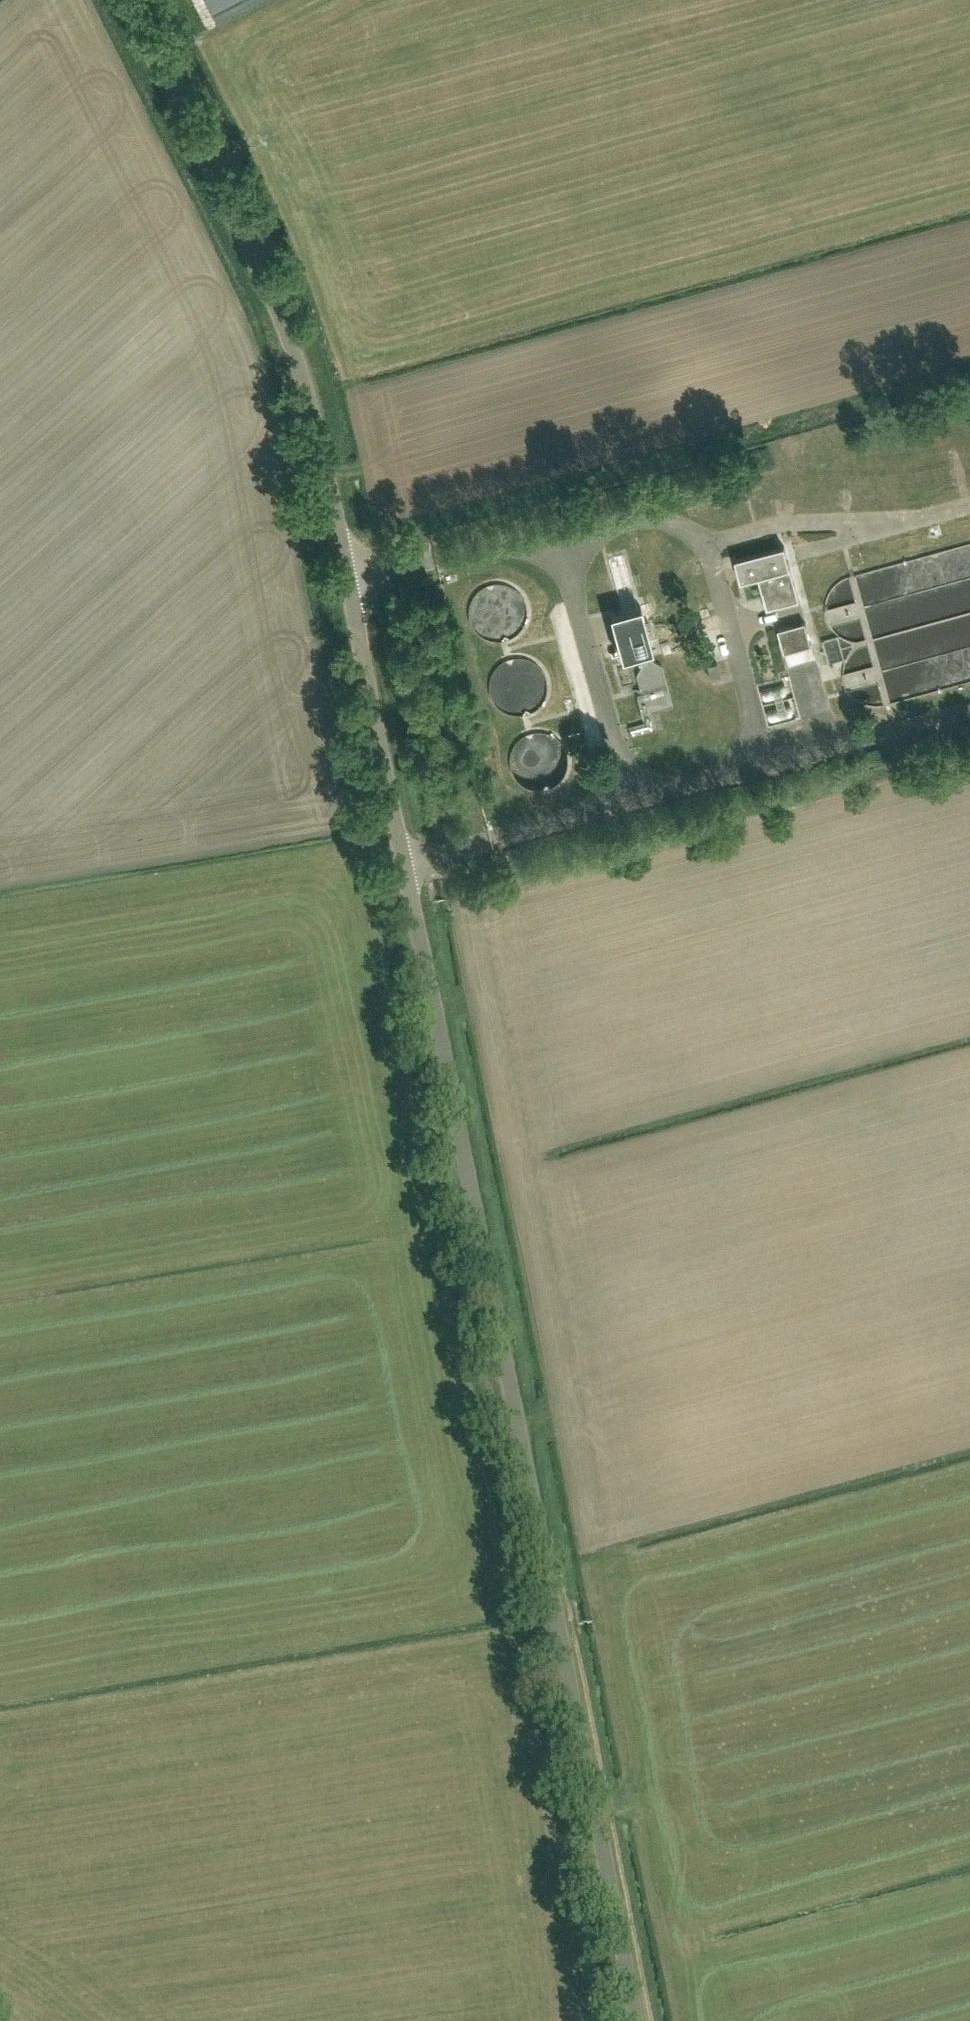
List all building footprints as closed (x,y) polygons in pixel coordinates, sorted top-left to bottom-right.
[(208,14),(238,0),(201,0),(208,14)] [(736,559),(742,580),(759,576),(768,609),(799,600),(784,546),(736,559)] [(622,658),(639,653),(642,665),(637,675),(642,693),(637,695),(643,719),(646,718),(648,726),(655,724),(651,710),(672,704),(661,665),(652,660),(649,650),(652,649),(641,606),(610,614),(622,658)] [(805,622),(778,630),(784,652),(811,644),(805,622)] [(721,677),(717,663),(707,665),(711,679),(721,677)] [(800,718),(788,676),(757,685),(769,728),(800,718)]
